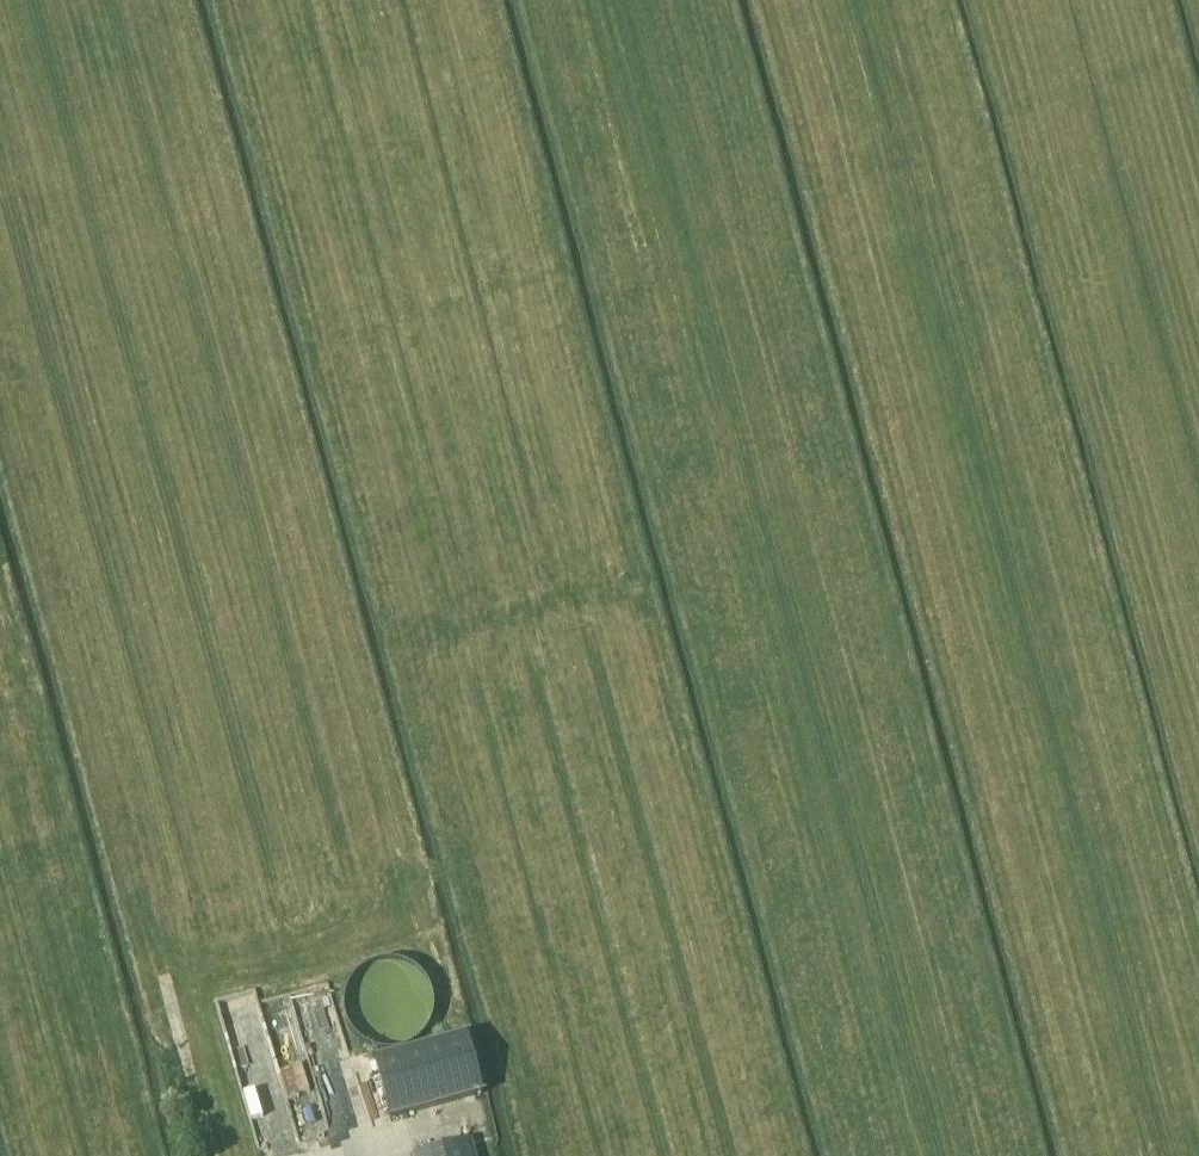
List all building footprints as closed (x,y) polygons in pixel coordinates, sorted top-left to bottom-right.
[(468,1041),(374,1065),(389,1123),(483,1099),(468,1041)] [(472,1139),(412,1155),(413,1155),(476,1155),(472,1139)]
